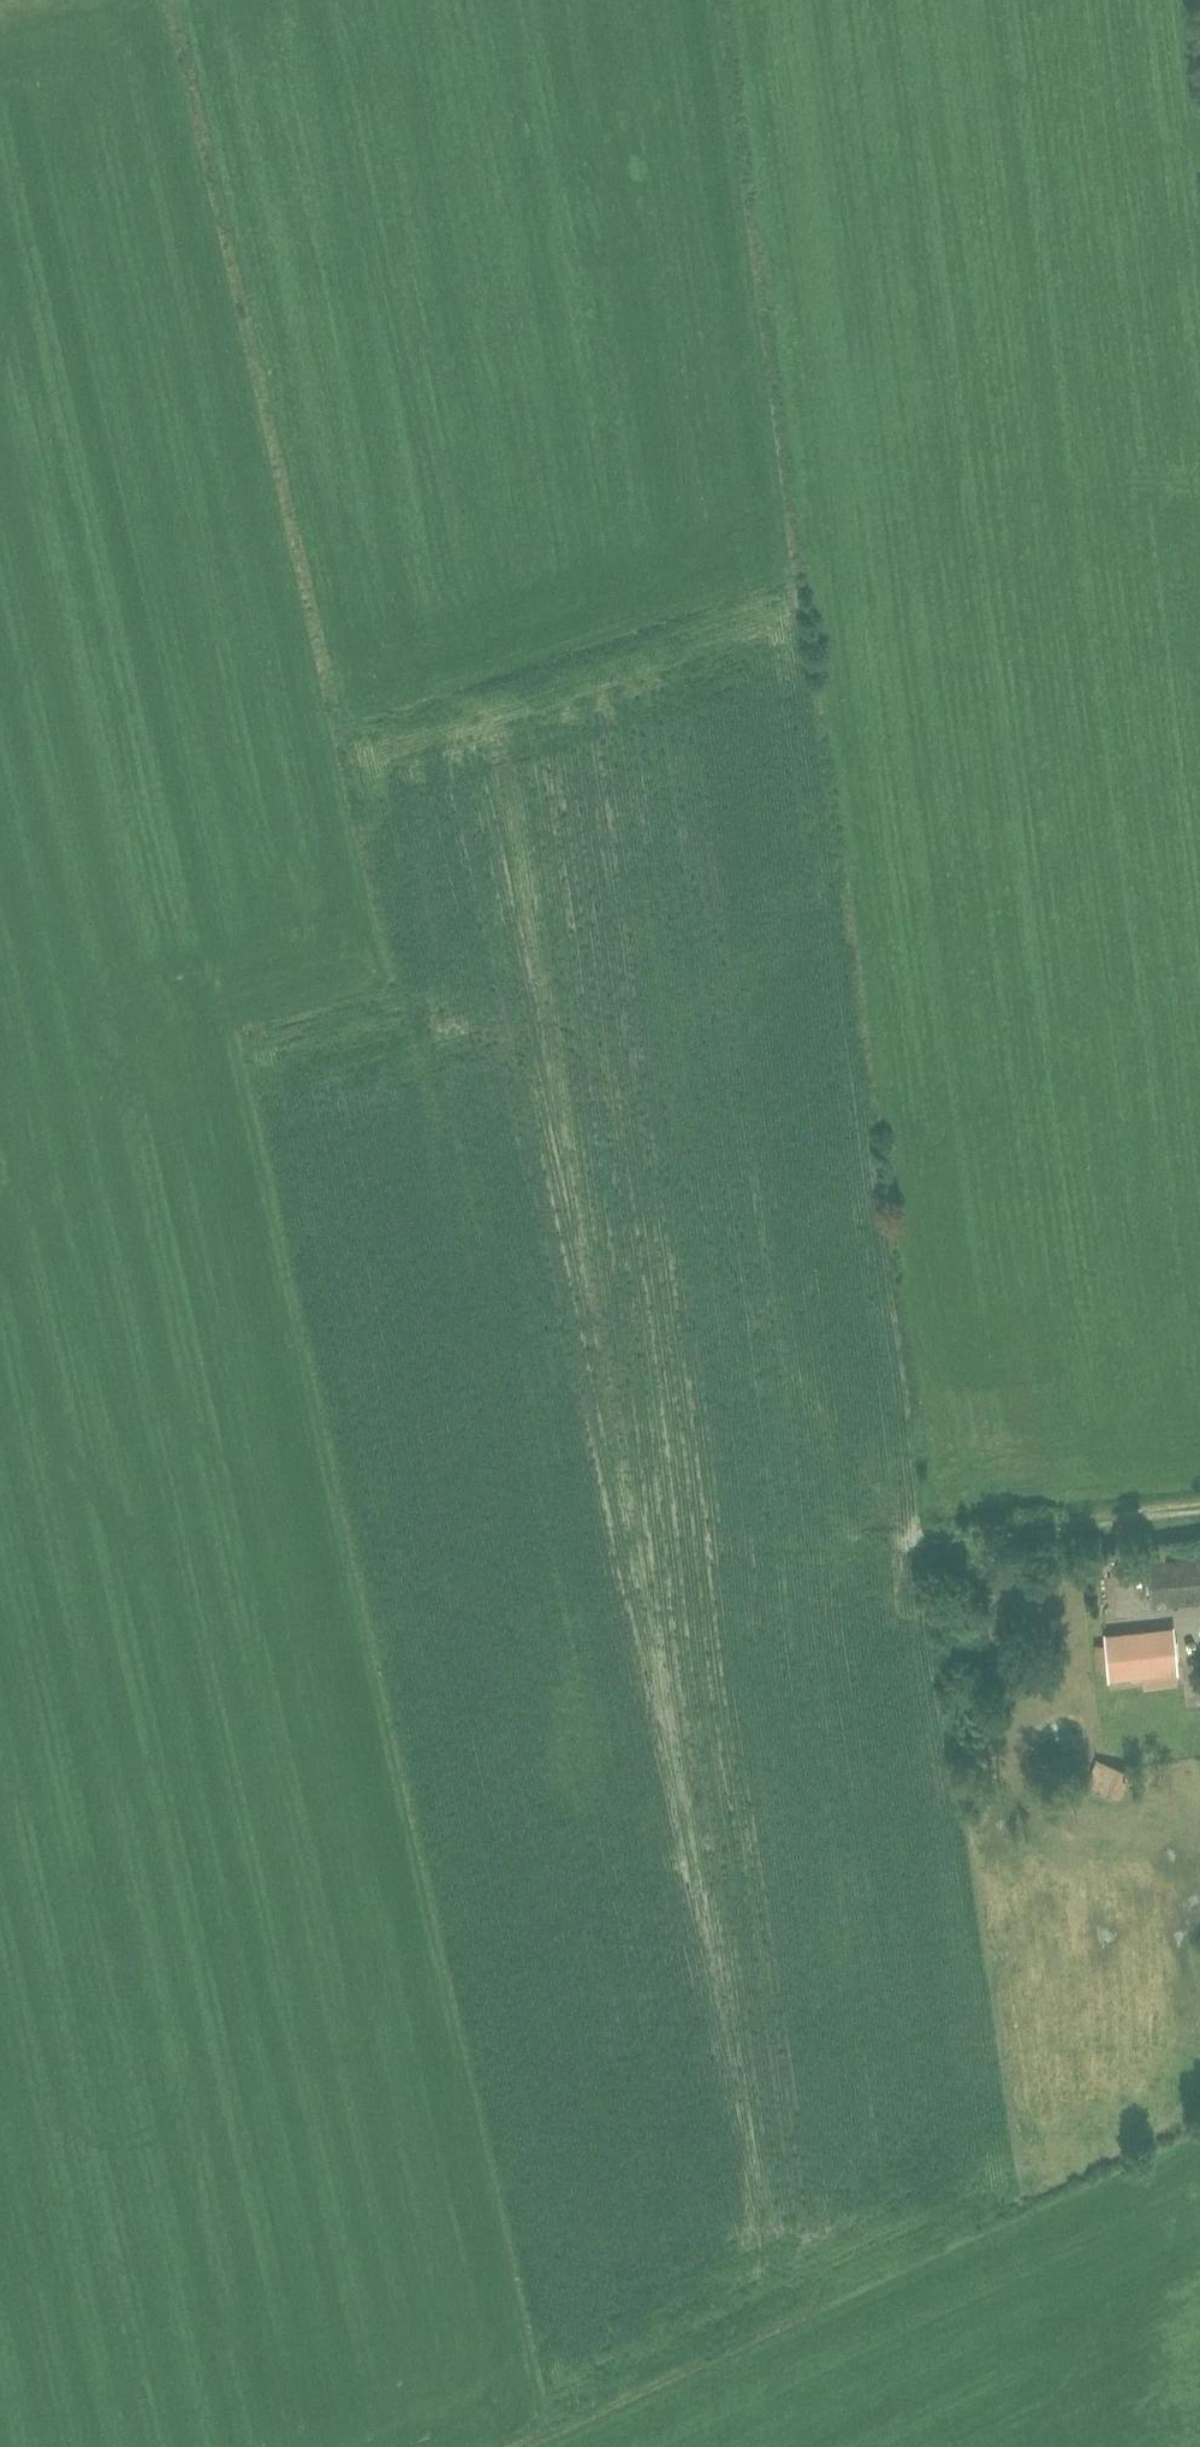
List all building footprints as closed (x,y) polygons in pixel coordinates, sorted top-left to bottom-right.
[(1199,1601),(1199,1556),(1148,1561),(1152,1606),(1199,1601)] [(1109,1675),(1175,1668),(1171,1631),(1105,1638),(1109,1675)] [(1133,1799),(1141,1769),(1127,1765),(1120,1796),(1133,1799)]
